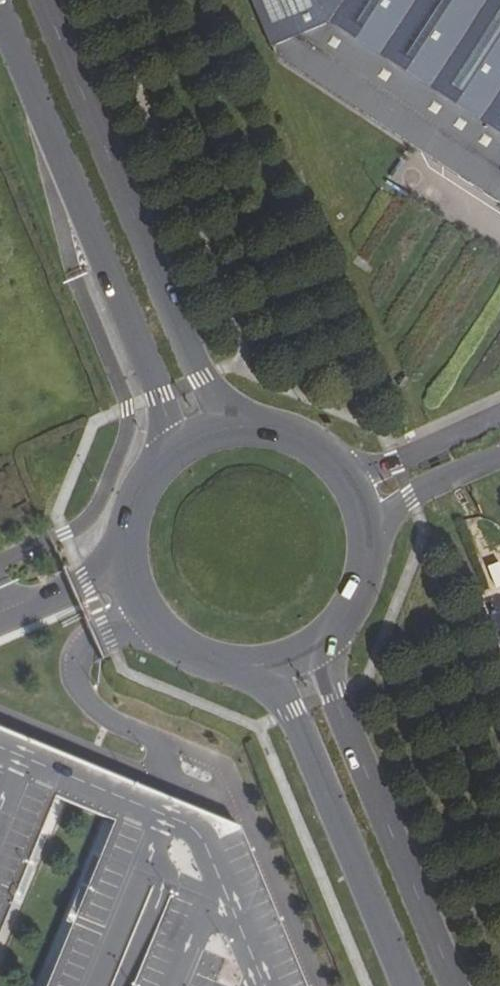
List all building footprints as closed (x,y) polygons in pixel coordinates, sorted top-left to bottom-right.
[(271,46),(284,38),(300,65),(326,82),(330,76),(414,131),(499,187),(499,0),(252,0),(271,46)] [(240,833),(0,734),(0,942),(57,802),(115,825),(49,985),(304,985),(240,833)]
